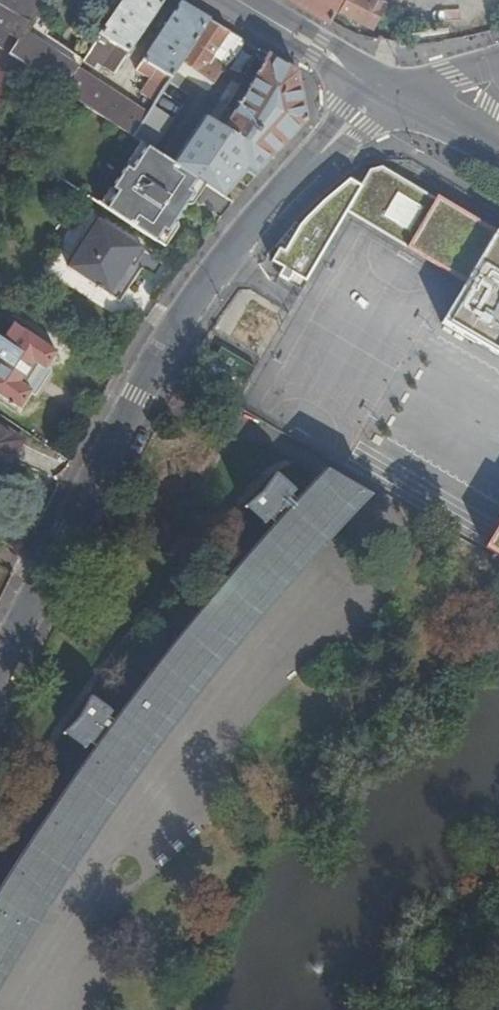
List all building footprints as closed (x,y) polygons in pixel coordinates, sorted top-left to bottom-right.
[(33,23),(38,17),(48,0),(0,0),(0,5),(33,23)] [(113,17),(84,62),(93,68),(97,62),(115,73),(162,0),(123,0),(113,17)] [(95,5),(113,17),(123,0),(98,0),(95,5)] [(327,18),(337,0),(297,0),(327,18)] [(384,5),(374,0),(349,0),(343,11),(374,26),(384,5)] [(209,21),(179,2),(137,69),(156,81),(144,100),(153,106),(182,63),(209,21)] [(0,5),(0,47),(13,56),(33,23),(0,5)] [(53,27),(38,17),(33,23),(13,56),(24,64),(65,90),(78,70),(80,67),(42,43),(53,27)] [(244,42),(209,21),(182,63),(215,83),(222,74),(233,55),(235,56),(244,42)] [(0,47),(0,101),(24,64),(13,56),(0,47)] [(297,74),(267,56),(227,129),(271,158),(273,160),(307,120),(297,74)] [(182,63),(153,106),(147,115),(134,135),(143,142),(151,147),(202,181),(208,185),(210,186),(218,175),(224,180),(235,167),(252,179),(271,158),(227,129),(220,125),(235,97),(215,83),(182,63)] [(134,135),(147,115),(78,70),(65,90),(75,96),(134,135)] [(151,147),(143,142),(129,163),(129,167),(135,171),(151,147)] [(169,232),(176,221),(187,204),(202,181),(151,147),(135,171),(129,167),(115,189),(121,194),(108,212),(155,243),(165,228),(169,232)] [(233,202),(252,179),(235,167),(224,180),(218,175),(210,186),(233,202)] [(273,260),(285,268),(280,275),(290,281),(293,273),(307,281),(348,212),(467,282),(442,323),(498,357),(498,236),(383,167),(370,168),(364,185),(352,180),(341,189),(331,196),(323,202),(311,213),(297,228),(279,248),(273,260)] [(195,203),(208,185),(202,181),(187,204),(195,203)] [(110,191),(101,207),(108,212),(121,194),(115,189),(110,191)] [(140,248),(100,221),(69,267),(109,295),(140,248)] [(155,243),(163,249),(180,224),(176,221),(169,232),(165,228),(155,243)] [(19,407),(30,390),(18,383),(33,362),(44,370),(56,352),(14,324),(2,342),(0,341),(0,394),(19,407)] [(30,390),(44,370),(33,362),(18,383),(30,390)] [(6,464),(19,442),(0,429),(0,461),(1,460),(6,464)] [(321,483),(297,509),(289,501),(294,494),(274,476),(263,494),(245,508),(266,526),(270,520),(279,529),(243,571),(200,620),(150,684),(117,727),(107,721),(112,713),(89,697),(80,715),(63,735),(86,750),(90,744),(100,751),(62,804),(30,853),(0,898),(0,968),(49,889),(71,855),(112,794),(143,751),(180,703),(238,633),(282,581),(336,521),(352,503),(321,483)] [(486,549),(498,556),(498,526),(486,549)]
